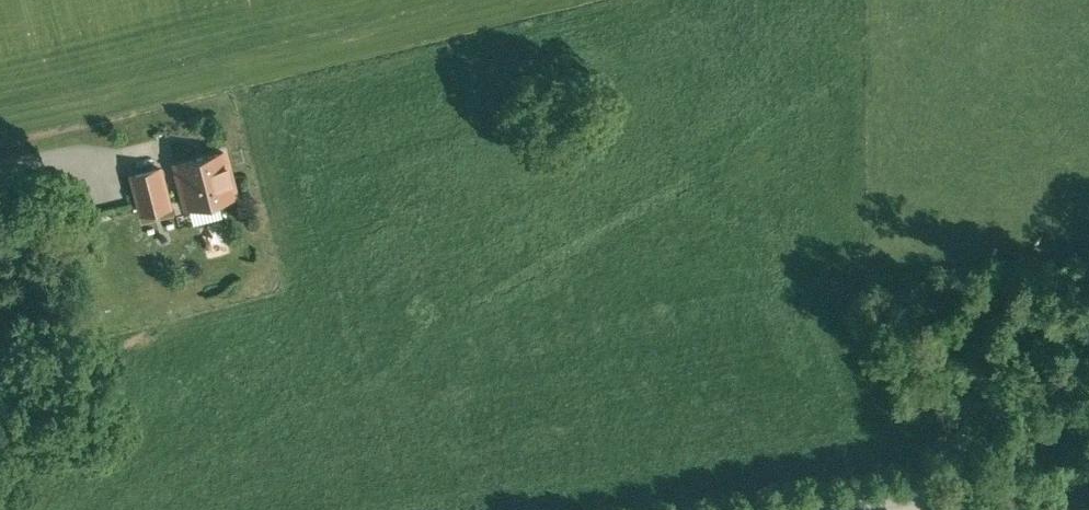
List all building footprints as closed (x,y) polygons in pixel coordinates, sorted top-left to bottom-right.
[(224,150),(176,162),(187,204),(234,192),(224,150)] [(160,165),(130,173),(140,211),(170,203),(160,165)]
